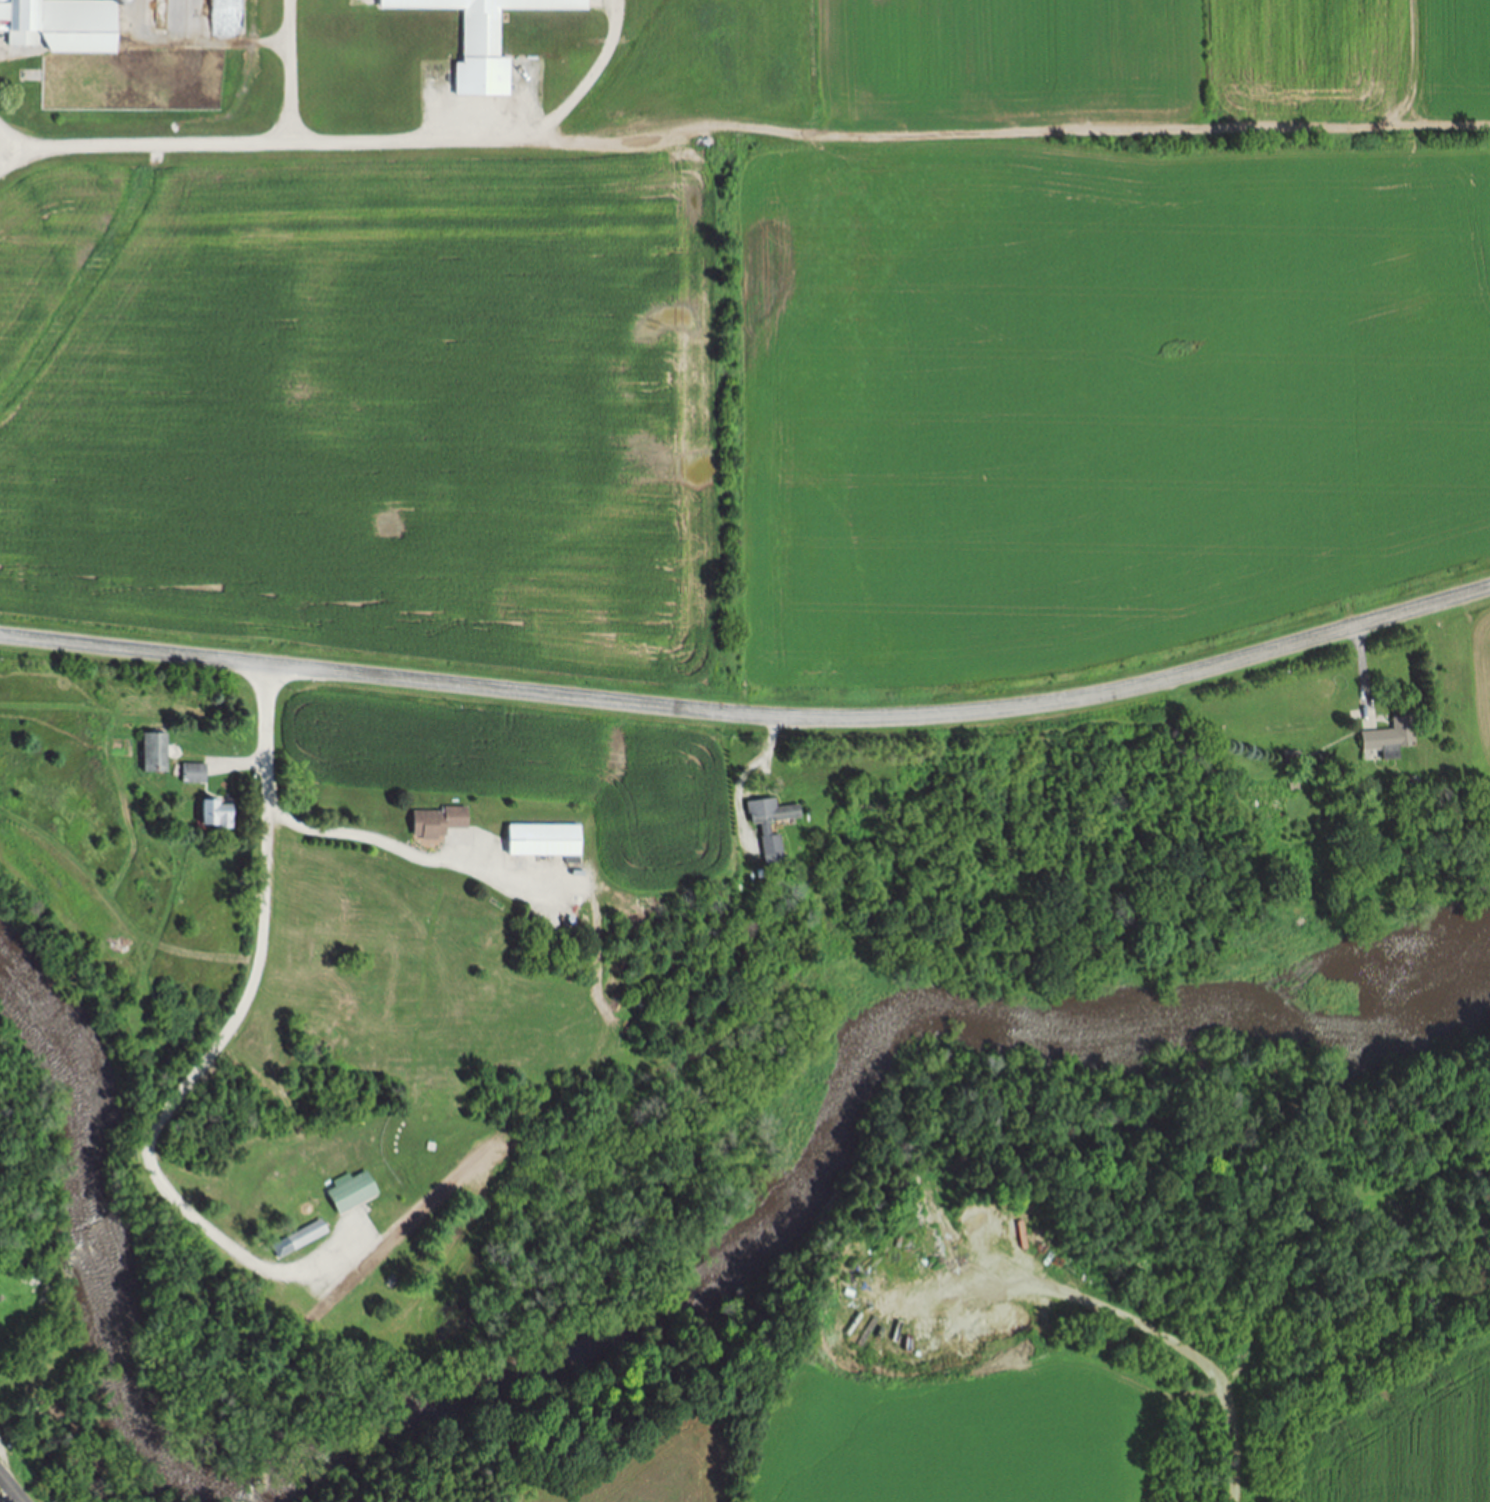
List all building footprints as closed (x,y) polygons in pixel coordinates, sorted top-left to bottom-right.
[(43,2),(43,0),(0,0),(0,33),(9,33),(8,48),(40,48),(40,43),(49,43),(49,54),(118,55),(118,2),(43,2)] [(379,10),(463,11),(462,65),(455,65),(455,97),(510,98),(511,59),(500,59),(501,11),(591,12),(591,0),(379,0),(379,10)] [(1361,733),(1362,752),(1382,751),(1382,761),(1399,760),(1399,747),(1414,746),(1413,718),(1391,719),(1392,731),(1361,733)] [(144,773),(169,773),(168,734),(144,735),(144,773)] [(183,784),(207,785),(207,766),(183,765),(183,784)] [(762,865),(781,863),(778,835),(770,836),(768,823),(800,819),(799,806),(776,808),(775,799),(747,803),(750,826),(757,826),(762,865)] [(235,828),(234,806),(221,806),(221,801),(201,802),(202,829),(235,828)] [(415,813),(416,840),(448,839),(447,830),(469,830),(469,808),(446,808),(446,812),(415,813)] [(584,858),(584,827),(510,826),(510,857),(584,858)] [(380,1196),(369,1172),(352,1180),(350,1176),(334,1183),(338,1190),(329,1194),(339,1215),(380,1196)] [(329,1233),(323,1220),(270,1248),(277,1261),(329,1233)]
